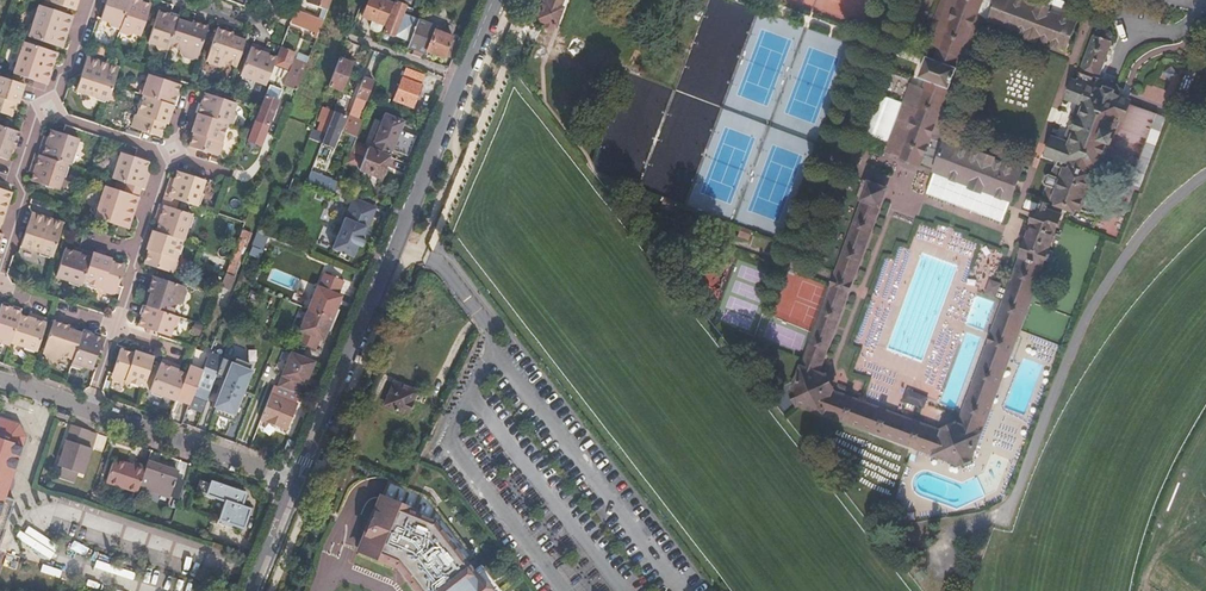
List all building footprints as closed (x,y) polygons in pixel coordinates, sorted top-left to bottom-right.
[(45,0),(74,10),(78,0),(45,0)] [(106,3),(100,19),(109,22),(109,23),(110,27),(119,30),(129,0),(107,0),(106,3)] [(119,30),(118,33),(128,36),(131,34),(131,33),(141,36),(146,20),(148,13),(151,5),(140,1),(140,0),(129,0),(119,30)] [(326,11),(330,0),(308,0),(306,4),(326,11)] [(382,26),(391,4),(381,0),(369,0),(362,18),(382,26)] [(409,0),(396,0),(383,33),(394,37),(409,0)] [(553,25),(560,8),(558,7),(561,0),(546,0),(545,2),(543,1),(536,18),(544,22),(543,24),(550,27),(551,24),(553,25)] [(956,69),(979,6),(963,0),(941,0),(921,56),(927,58),(956,69)] [(1066,50),(1077,21),(1020,0),(998,0),(990,21),(1066,50)] [(64,32),(67,33),(72,16),(39,5),(29,36),(59,46),(64,32)] [(178,19),(179,15),(169,12),(168,15),(157,11),(154,19),(152,26),(147,42),(158,46),(157,49),(167,53),(169,45),(178,19)] [(191,23),(178,19),(169,45),(181,49),(179,52),(181,53),(183,57),(192,60),(195,58),(197,58),(208,26),(192,21),(191,23)] [(417,21),(407,46),(426,53),(427,50),(444,57),(452,38),(434,31),(435,28),(417,21)] [(237,66),(245,40),(232,35),(233,32),(226,30),(217,27),(206,60),(208,61),(209,65),(219,68),(222,65),(224,66),(225,62),(237,66)] [(1091,179),(1121,99),(1117,98),(1119,91),(1117,87),(1107,83),(1102,85),(1100,92),(1096,90),(1094,85),(1089,83),(1092,73),(1097,75),(1111,37),(1108,33),(1100,29),(1095,32),(1076,82),(1072,84),(1068,94),(1070,99),(1079,103),(1065,141),(1057,138),(1052,140),(1048,151),(1051,156),(1059,159),(1053,174),(1050,173),(1047,174),(1044,180),(1047,183),(1050,184),(1046,194),(1089,210),(1089,209),(1090,209),(1091,209),(1092,209),(1093,209),(1094,209),(1095,209),(1096,209),(1097,209),(1098,209),(1099,209),(1099,208),(1100,208),(1101,208),(1101,207),(1102,207),(1102,206),(1103,206),(1103,205),(1104,205),(1104,204),(1105,204),(1105,203),(1105,202),(1106,202),(1106,201),(1106,200),(1107,200),(1107,199),(1107,198),(1107,197),(1108,197),(1108,196),(1108,195),(1108,194),(1107,193),(1107,192),(1107,191),(1107,190),(1106,190),(1106,189),(1105,188),(1105,187),(1104,187),(1104,186),(1103,186),(1103,185),(1102,185),(1101,185),(1101,184),(1100,184),(1099,184),(1099,182),(1099,181),(1091,179)] [(14,73),(47,84),(52,68),(49,67),(54,51),(24,42),(14,73)] [(268,80),(273,67),(276,60),(276,58),(264,53),(266,48),(253,43),(240,74),(266,85),(268,80)] [(286,72),(281,86),(294,91),(303,70),(305,65),(292,60),(294,53),(280,48),(276,57),(276,58),(276,60),(273,67),(286,72)] [(102,62),(87,57),(81,74),(76,90),(108,101),(113,85),(118,71),(100,65),(102,62)] [(883,149),(921,163),(956,69),(927,58),(899,134),(890,131),(883,149)] [(339,59),(328,87),(341,92),(352,64),(339,59)] [(268,80),(281,86),(286,72),(273,67),(268,80)] [(393,100),(413,108),(421,86),(420,86),(424,76),(405,69),(393,100)] [(176,106),(179,96),(176,96),(180,84),(172,82),(165,79),(149,74),(146,83),(145,83),(141,84),(138,93),(143,95),(173,105),(176,106)] [(24,84),(0,76),(0,113),(11,116),(15,103),(18,103),(24,84)] [(372,82),(363,79),(350,111),(358,113),(362,102),(364,102),(372,82)] [(256,121),(269,126),(282,91),(270,87),(256,121)] [(228,123),(233,124),(236,115),(234,112),(233,112),(236,103),(220,97),(213,95),(205,92),(201,104),(198,103),(195,112),(198,113),(228,123)] [(164,123),(167,124),(173,105),(143,95),(137,114),(134,116),(131,125),(132,128),(160,137),(164,123)] [(1128,102),(1121,99),(1091,179),(1099,181),(1128,102)] [(317,132),(324,135),(333,112),(324,108),(322,112),(324,113),(317,132)] [(333,112),(324,135),(336,140),(345,117),(333,112)] [(198,113),(191,132),(194,133),(190,147),(217,156),(220,154),(223,145),(222,142),(228,123),(198,113)] [(375,145),(390,151),(391,151),(403,123),(385,116),(374,144),(375,145)] [(347,135),(355,138),(361,122),(347,117),(344,126),(349,128),(347,135)] [(20,132),(0,125),(0,157),(8,160),(12,146),(15,147),(20,132)] [(67,164),(70,165),(79,139),(51,130),(47,142),(42,141),(38,154),(67,164)] [(934,172),(1010,201),(1021,173),(945,143),(934,172)] [(373,151),(387,157),(390,151),(375,145),(373,151)] [(367,149),(364,158),(359,169),(358,170),(379,179),(388,157),(387,157),(373,151),(367,149)] [(121,152),(112,178),(127,183),(144,189),(149,176),(144,174),(149,161),(121,152)] [(349,152),(345,163),(359,169),(364,158),(349,152)] [(35,168),(31,181),(58,190),(67,164),(38,154),(35,153),(31,167),(35,168)] [(178,200),(196,206),(205,180),(177,171),(173,184),(169,182),(164,196),(178,200)] [(1001,223),(1010,201),(934,172),(925,194),(1001,223)] [(799,403),(959,463),(970,458),(1061,214),(1048,209),(1049,205),(1041,202),(958,425),(955,424),(943,429),(942,433),(831,392),(832,388),(826,375),(817,372),(887,187),(871,182),(794,391),(799,403)] [(130,212),(133,213),(138,197),(124,192),(105,185),(95,217),(125,227),(130,212)] [(6,207),(3,206),(8,191),(0,189),(0,224),(1,224),(6,207)] [(362,235),(369,218),(367,217),(371,207),(373,208),(374,207),(352,198),(331,249),(352,258),(357,246),(361,248),(364,240),(364,239),(364,238),(364,237),(363,236),(363,235),(362,235)] [(155,231),(183,240),(192,214),(176,209),(160,203),(155,217),(160,218),(155,231)] [(376,208),(374,207),(373,208),(371,207),(367,217),(369,218),(362,235),(363,235),(363,236),(364,237),(376,208)] [(32,212),(21,246),(52,256),(62,226),(47,221),(48,218),(32,212)] [(741,227),(738,236),(749,240),(752,232),(741,227)] [(224,273),(219,287),(229,291),(232,282),(230,281),(249,232),(241,229),(224,273)] [(153,230),(146,250),(149,250),(145,264),(172,273),(175,271),(178,262),(177,259),(183,240),(155,231),(153,230)] [(56,276),(82,285),(83,283),(92,253),(79,248),(77,253),(64,249),(56,276)] [(111,262),(112,259),(92,253),(83,283),(102,289),(104,292),(113,295),(116,293),(125,266),(111,262)] [(317,286),(307,311),(332,320),(342,296),(339,294),(344,283),(324,274),(319,287),(317,286)] [(146,306),(172,314),(176,303),(180,304),(180,302),(185,301),(188,292),(185,288),(186,286),(153,276),(148,292),(151,293),(146,306)] [(13,306),(12,308),(0,304),(0,305),(0,339),(1,339),(0,343),(9,346),(11,342),(20,315),(22,309),(13,306)] [(177,326),(180,317),(172,314),(146,306),(142,305),(139,314),(142,315),(138,326),(169,336),(172,327),(173,327),(177,326)] [(307,311),(299,331),(300,332),(296,342),(316,350),(320,340),(323,341),(332,320),(307,311)] [(20,315),(11,342),(37,351),(47,318),(34,314),(32,319),(20,315)] [(62,355),(73,358),(82,333),(68,328),(69,325),(54,320),(43,353),(45,353),(46,358),(55,361),(59,358),(61,359),(62,355)] [(91,334),(92,332),(83,329),(82,333),(73,358),(71,366),(80,369),(82,367),(83,366),(92,369),(103,338),(91,334)] [(125,381),(144,387),(154,357),(134,351),(134,354),(120,349),(111,376),(112,379),(122,382),(125,381)] [(314,363),(290,353),(281,375),(282,375),(277,387),(291,393),(291,392),(297,394),(301,384),(305,385),(314,363)] [(208,393),(221,360),(208,355),(183,419),(196,424),(208,393)] [(150,389),(176,399),(186,372),(173,367),(175,362),(161,357),(150,389)] [(222,359),(221,360),(208,393),(234,404),(248,369),(222,359)] [(385,405),(407,414),(416,391),(394,382),(385,405)] [(275,386),(261,420),(287,431),(298,404),(297,404),(301,394),(297,394),(291,392),(291,393),(277,387),(275,386)] [(906,389),(903,400),(923,407),(927,396),(906,389)] [(4,473),(13,476),(26,435),(19,423),(0,416),(0,485),(4,473)] [(89,431),(72,425),(58,466),(82,474),(93,441),(87,439),(89,431)] [(105,483),(137,492),(139,487),(145,467),(132,463),(131,466),(112,460),(105,483)] [(177,472),(147,462),(145,467),(139,487),(169,497),(172,487),(174,488),(175,482),(174,481),(177,472)] [(8,492),(12,479),(13,476),(4,473),(0,485),(0,489),(2,490),(8,492)] [(233,526),(242,529),(249,509),(240,506),(244,494),(209,482),(205,496),(224,502),(217,523),(232,528),(233,526)] [(15,499),(7,496),(8,492),(2,490),(0,489),(0,547),(15,499)] [(433,523),(414,515),(415,512),(381,498),(359,550),(393,564),(395,560),(396,560),(420,590),(486,590),(433,523)]
